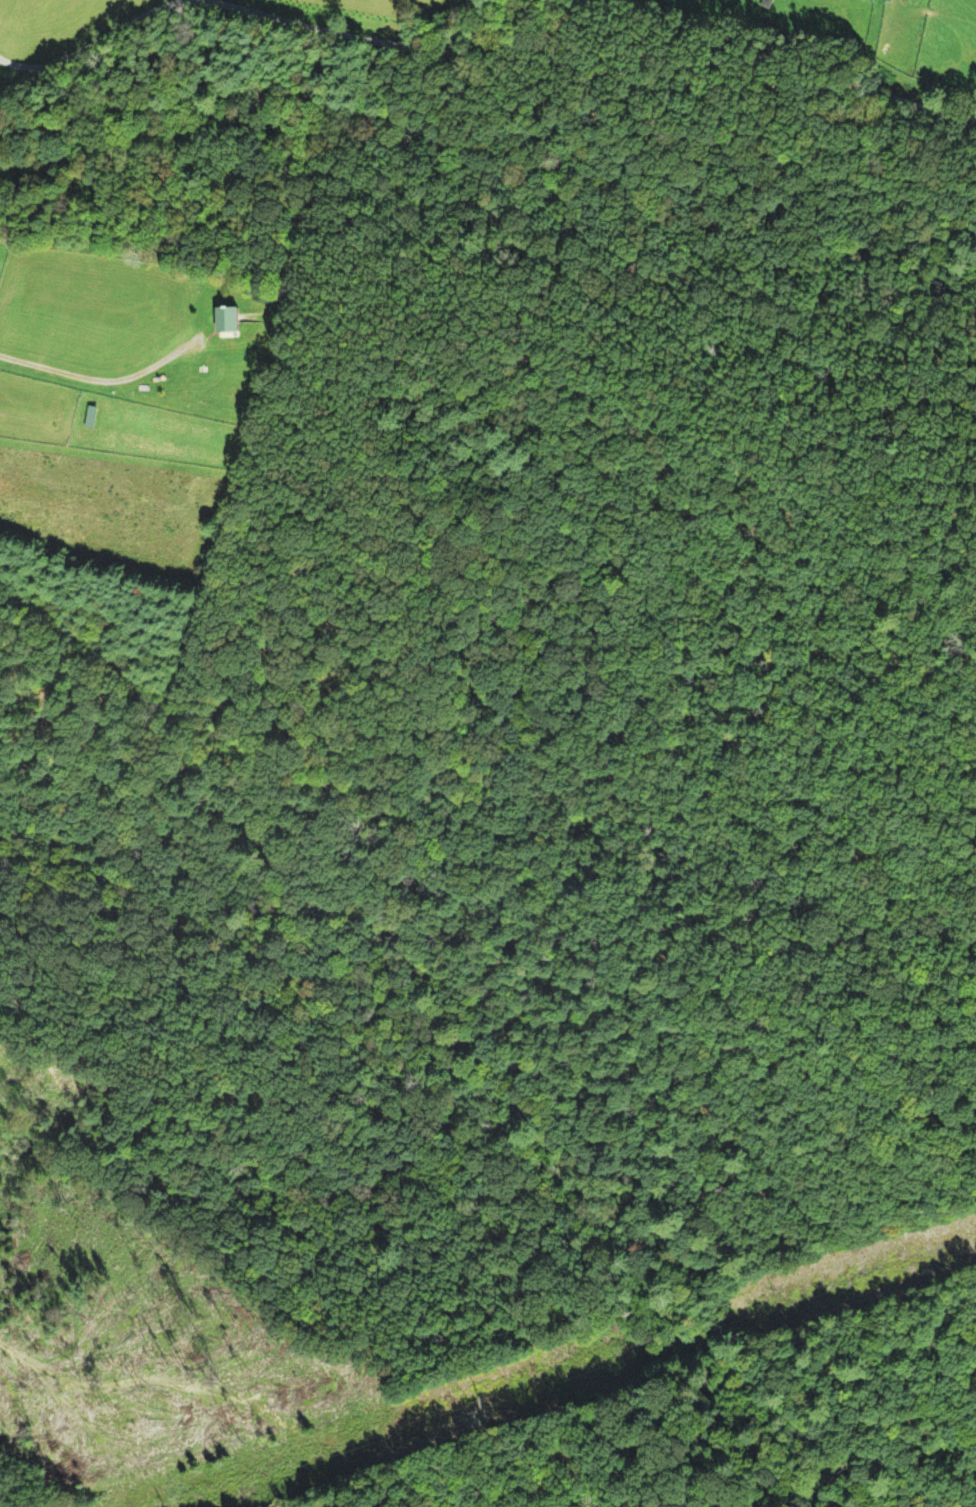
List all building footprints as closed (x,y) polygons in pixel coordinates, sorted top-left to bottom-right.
[(759,6),(769,12),(776,0),(763,0),(759,6)]
